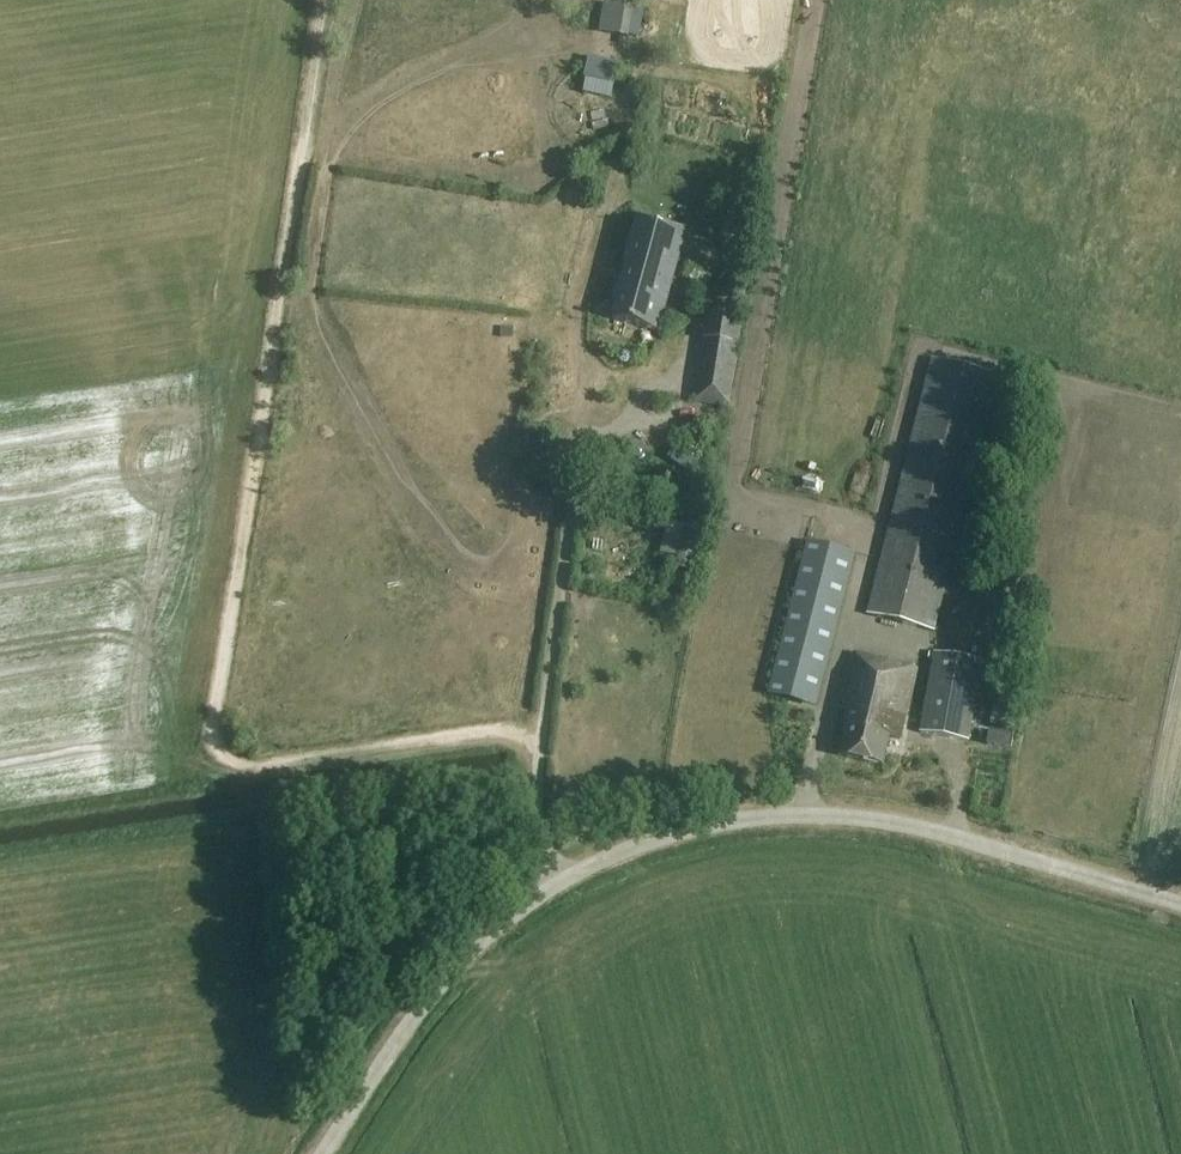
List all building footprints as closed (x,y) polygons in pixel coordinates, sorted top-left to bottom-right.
[(631,5),(605,0),(602,0),(598,31),(625,37),(631,5)] [(626,263),(621,279),(619,278),(613,300),(617,302),(612,319),(660,332),(688,229),(637,215),(623,263),(626,263)] [(697,403),(731,408),(746,320),(712,314),(697,403)] [(936,633),(1000,377),(931,359),(867,616),(936,633)] [(819,706),(857,554),(806,542),(768,693),(819,706)] [(677,573),(674,589),(688,592),(691,576),(677,573)] [(920,735),(952,740),(969,743),(984,661),(934,652),(920,735)] [(899,738),(916,668),(854,653),(841,708),(851,711),(840,757),(881,767),(889,736),(899,738)] [(1009,749),(1012,734),(991,730),(988,744),(1009,749)]
